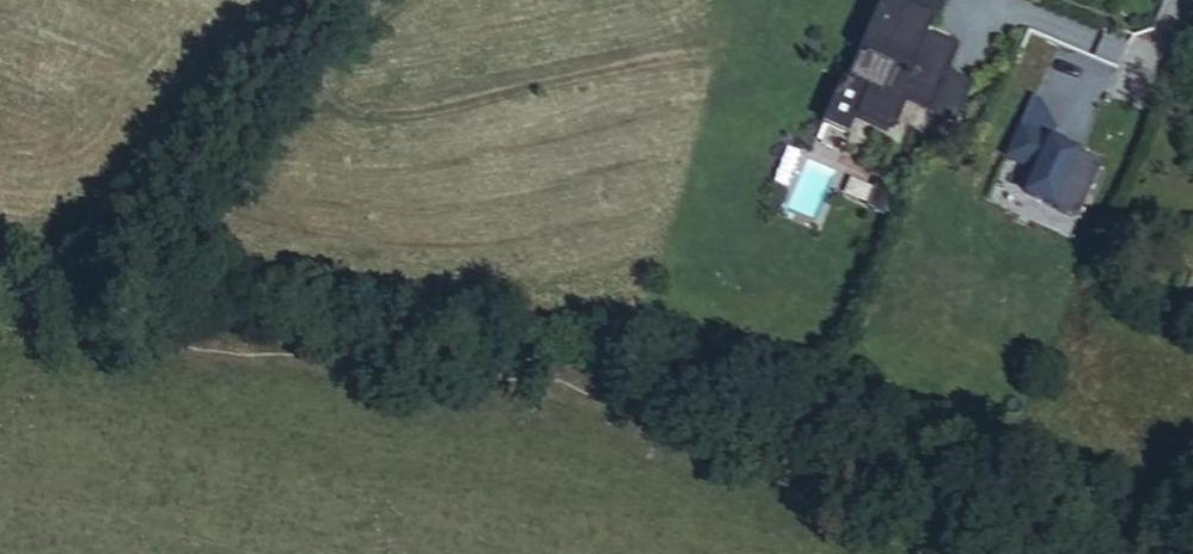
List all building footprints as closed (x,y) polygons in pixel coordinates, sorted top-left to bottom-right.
[(868,20),(875,22),(848,85),(872,95),(860,124),(896,139),(910,107),(933,117),(949,81),(961,54),(931,41),(949,0),(877,0),(868,20)] [(974,92),(949,81),(933,117),(959,128),(974,92)] [(1032,100),(1005,159),(1034,172),(1023,197),(1075,221),(1100,166),(1048,143),(1053,130),(1037,103),(1032,100)]
